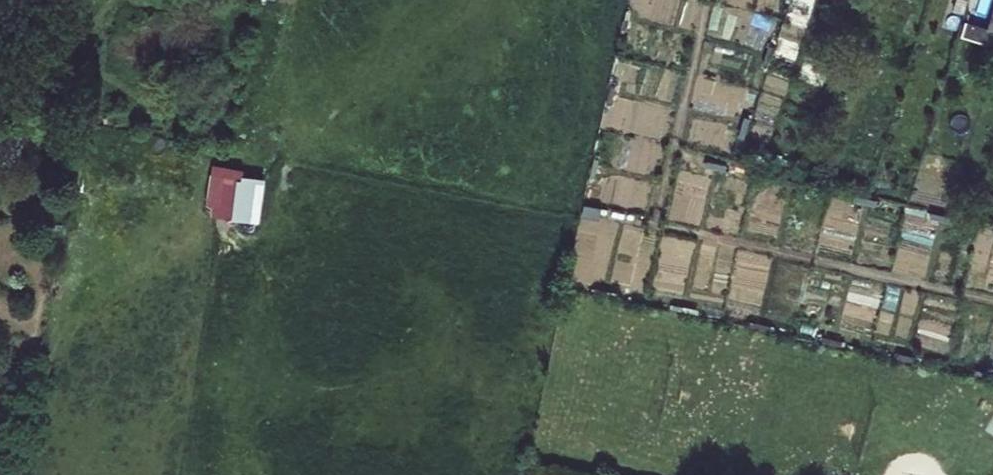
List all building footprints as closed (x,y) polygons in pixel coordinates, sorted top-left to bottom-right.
[(969,2),(963,0),(953,0),(946,26),(961,31),(969,2)] [(990,26),(968,19),(964,34),(992,45),(992,16),(990,26)] [(209,217),(262,220),(265,171),(212,168),(209,217)]
